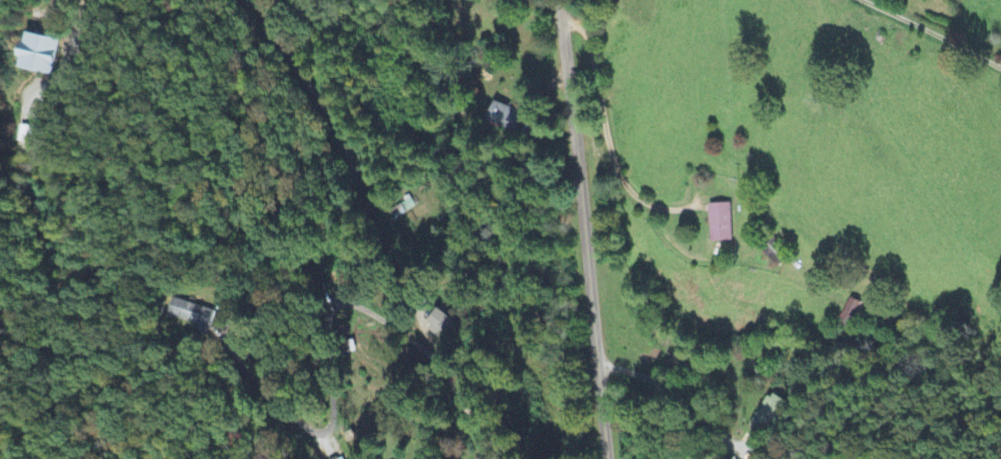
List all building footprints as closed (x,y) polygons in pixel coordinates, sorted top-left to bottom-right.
[(58,43),(24,34),(16,70),(50,78),(58,43)] [(517,133),(524,114),(494,103),(487,122),(517,133)] [(34,145),(35,129),(19,128),(18,144),(34,145)] [(731,242),(729,205),(708,205),(710,243),(731,242)] [(215,312),(172,299),(167,318),(209,330),(215,312)] [(841,320),(854,326),(864,305),(851,299),(841,320)] [(455,322),(436,311),(426,328),(445,339),(455,322)] [(763,437),(784,403),(770,394),(749,428),(763,437)]
